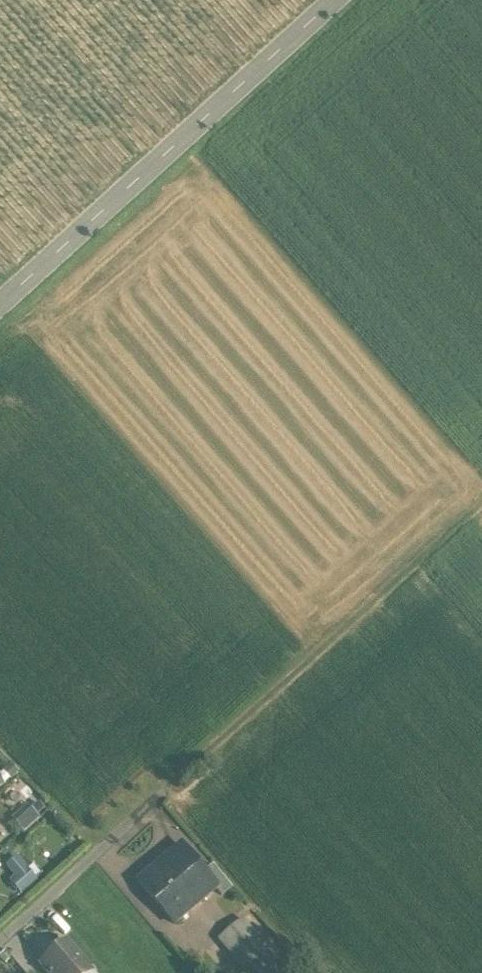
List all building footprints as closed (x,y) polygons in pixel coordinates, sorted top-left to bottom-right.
[(183,844),(156,866),(154,864),(138,877),(175,921),(217,884),(183,844)] [(45,855),(37,846),(29,853),(37,863),(45,855)] [(5,859),(14,870),(9,874),(21,890),(39,876),(18,849),(5,859)] [(243,914),(219,935),(251,972),(278,972),(287,966),(243,914)] [(39,961),(49,972),(51,972),(52,972),(53,972),(87,972),(92,968),(67,938),(39,961)]
